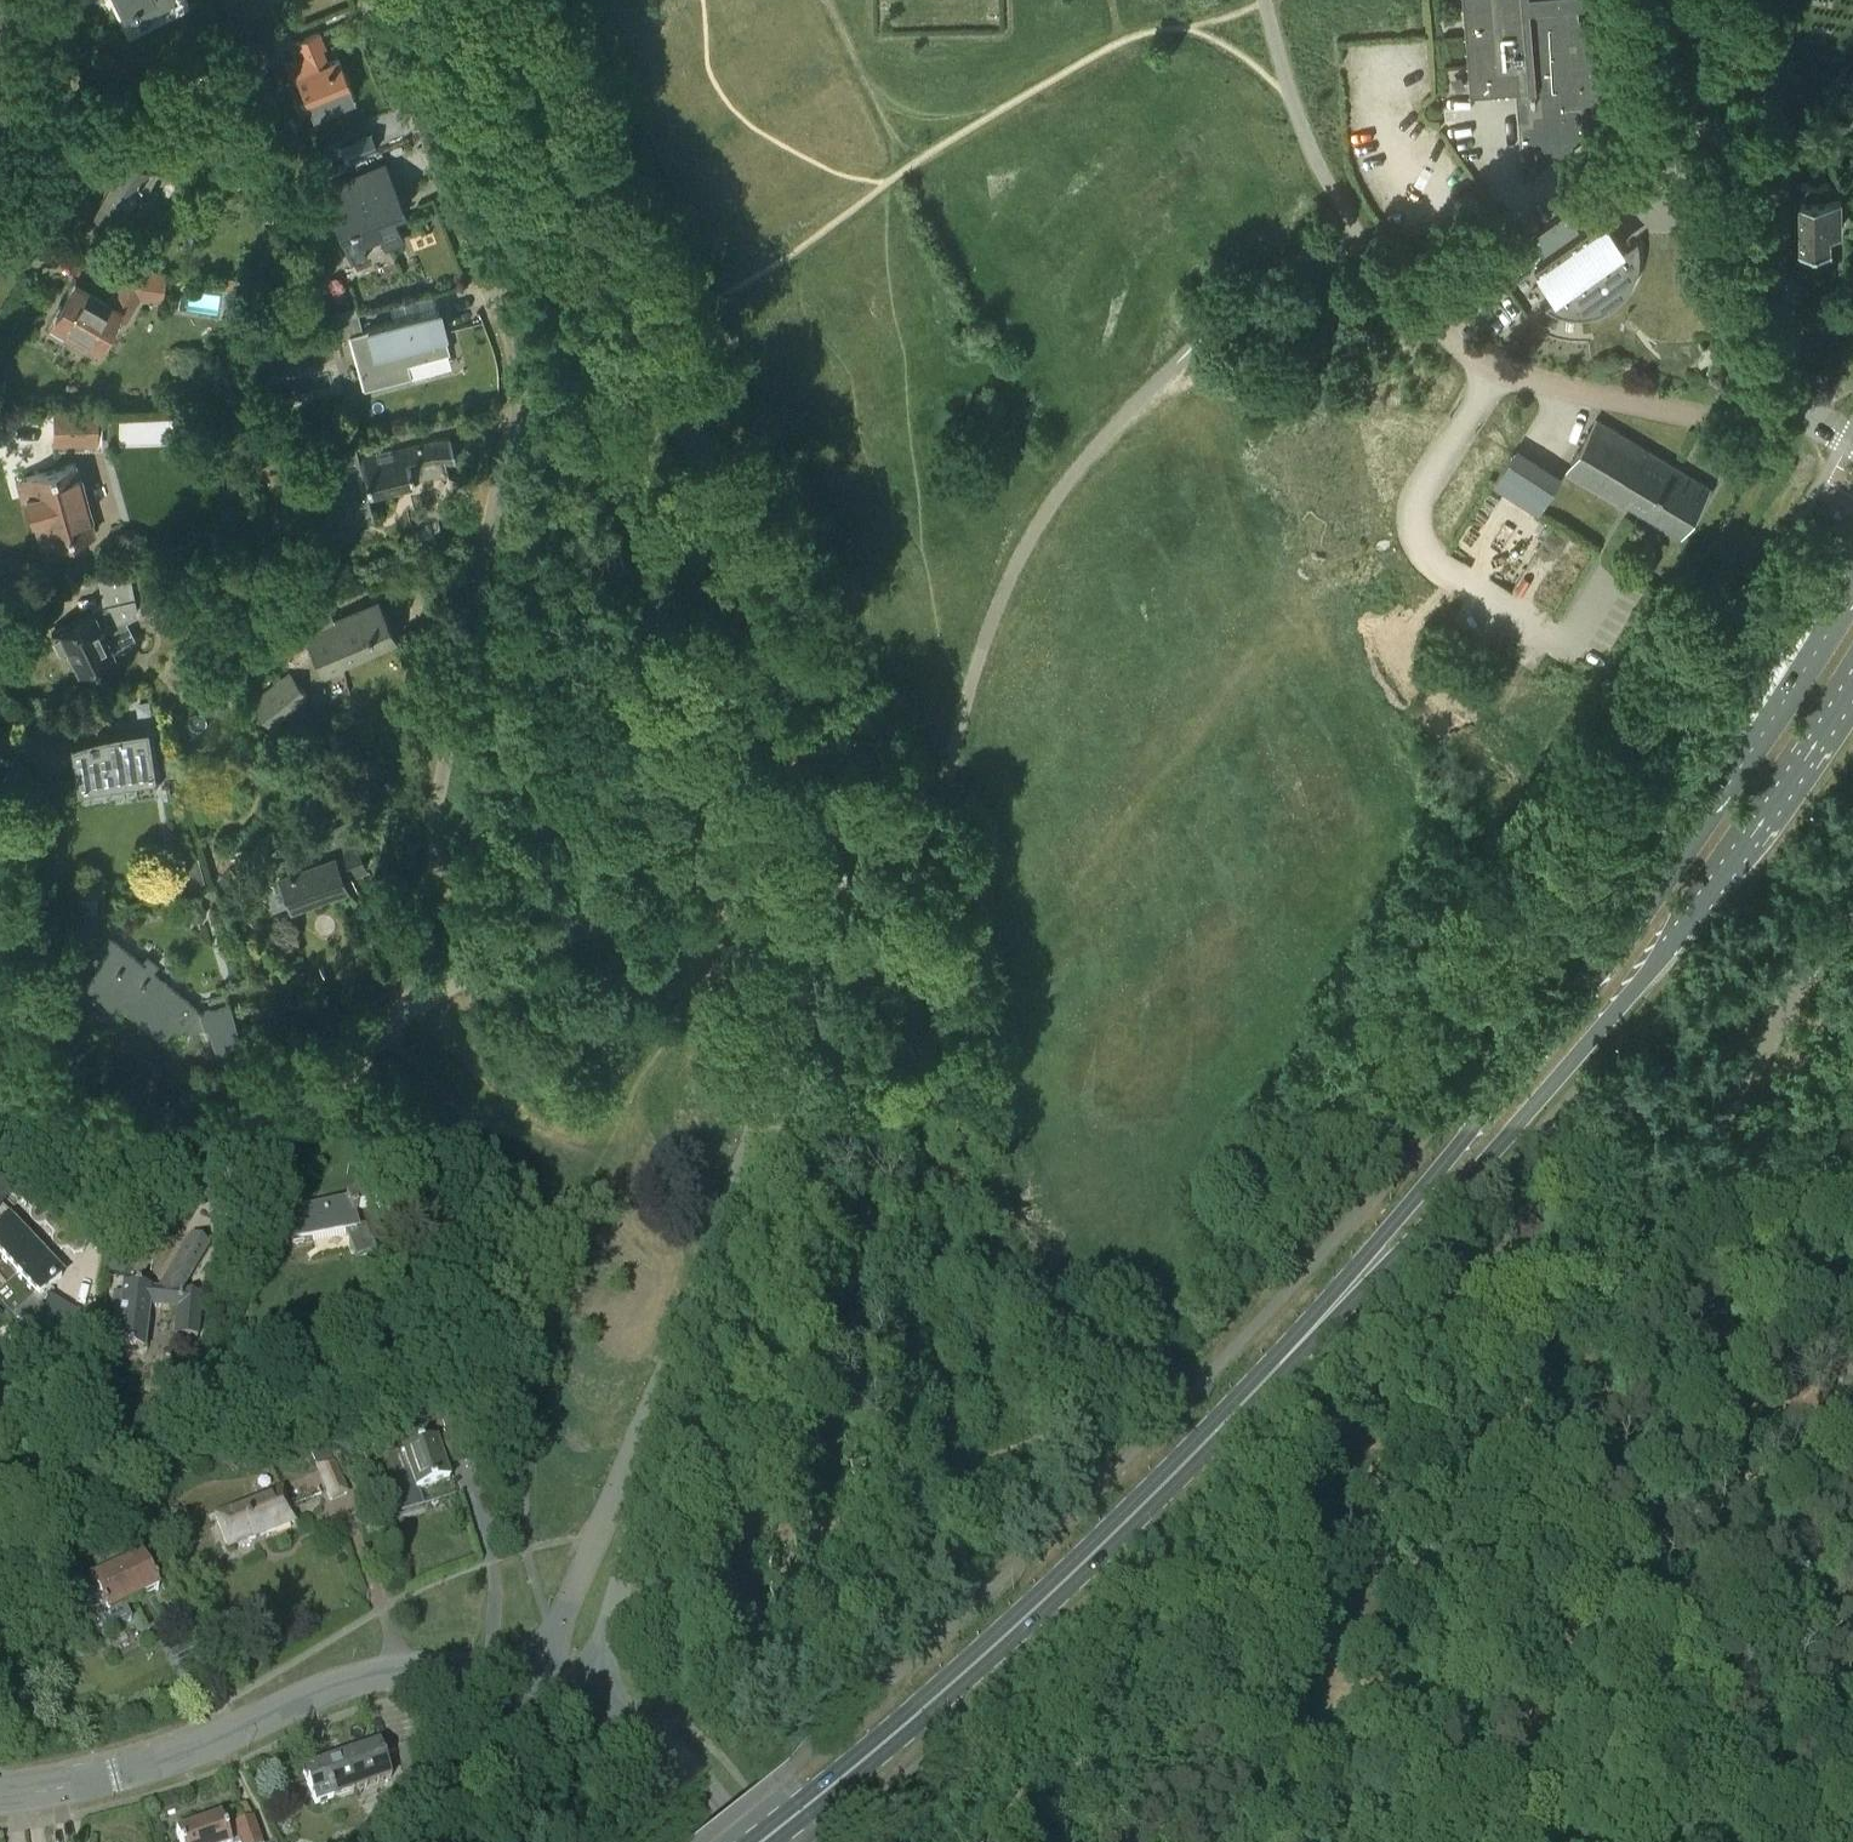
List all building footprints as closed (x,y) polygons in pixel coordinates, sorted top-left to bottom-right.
[(148,0),(120,0),(125,11),(148,0)] [(1479,93),(1537,89),(1539,116),(1519,118),(1524,181),(1599,127),(1595,67),(1580,68),(1575,4),(1582,4),(1581,0),(1471,0),(1479,93)] [(295,56),(283,61),(290,78),(296,76),(307,105),(329,96),(332,104),(353,96),(338,58),(325,63),(319,49),(324,48),(317,31),(290,43),(295,56)] [(282,51),(276,38),(235,55),(241,69),(282,51)] [(158,161),(154,168),(142,161),(154,138),(136,128),(124,151),(117,147),(108,163),(115,167),(93,211),(102,216),(101,218),(115,226),(128,200),(149,210),(160,189),(176,197),(188,176),(158,161)] [(377,148),(370,132),(339,144),(346,161),(377,148)] [(370,186),(363,168),(324,185),(331,202),(330,202),(342,231),(354,226),(361,244),(381,235),(387,248),(402,241),(391,215),(403,210),(389,177),(370,186)] [(1843,238),(1843,196),(1833,196),(1833,193),(1804,193),(1804,205),(1803,205),(1803,250),(1801,250),(1801,253),(1833,253),(1833,238),(1843,238)] [(1535,265),(1556,293),(1563,288),(1566,291),(1546,306),(1553,310),(1560,312),(1567,314),(1574,316),(1579,316),(1584,316),(1594,315),(1600,313),(1605,311),(1610,308),(1615,305),(1621,300),(1626,295),(1630,289),(1634,283),(1636,278),(1638,273),(1640,262),(1641,256),(1640,245),(1638,240),(1618,254),(1616,250),(1623,245),(1603,216),(1582,232),(1568,212),(1533,237),(1547,256),(1535,265)] [(126,269),(117,283),(106,302),(74,283),(53,320),(54,321),(49,329),(63,337),(68,329),(95,345),(117,308),(127,314),(138,295),(158,298),(162,274),(126,269)] [(1534,306),(1552,288),(1534,272),(1517,289),(1534,306)] [(362,330),(349,334),(364,388),(411,375),(407,359),(449,348),(438,309),(366,329),(362,330)] [(362,330),(358,314),(329,321),(333,338),(349,334),(362,330)] [(53,409),(53,444),(96,444),(96,409),(53,409)] [(1712,487),(1597,418),(1596,418),(1567,469),(1683,537),(1712,487)] [(274,433),(254,439),(258,454),(277,449),(274,433)] [(445,465),(455,463),(453,453),(450,439),(392,452),(392,455),(377,459),(376,452),(359,455),(360,458),(358,458),(356,446),(331,451),(345,515),(369,517),(364,495),(368,494),(368,496),(414,486),(415,487),(448,480),(445,465)] [(1270,449),(1261,451),(1266,471),(1275,469),(1270,449)] [(1559,482),(1514,453),(1513,453),(1495,482),(1541,511),(1559,482)] [(74,464),(26,477),(31,495),(24,497),(31,521),(34,520),(41,547),(94,532),(74,464)] [(298,465),(268,470),(272,491),(302,486),(298,465)] [(408,527),(411,541),(439,535),(436,521),(444,520),(441,505),(412,511),(415,526),(408,527)] [(98,576),(104,605),(50,631),(59,649),(68,645),(78,667),(111,651),(103,634),(109,631),(106,626),(135,613),(126,570),(98,576)] [(328,606),(297,620),(322,675),(343,666),(341,663),(395,638),(377,598),(333,618),(328,606)] [(289,672),(250,701),(268,725),(307,694),(289,672)] [(77,782),(86,781),(132,774),(135,793),(153,790),(153,791),(155,791),(145,726),(69,738),(69,741),(71,741),(77,782)] [(341,873),(348,870),(365,863),(346,823),(323,832),(328,844),(307,852),(306,851),(275,864),(289,902),(343,880),(341,873)] [(168,863),(174,887),(204,879),(198,855),(168,863)] [(227,870),(215,884),(225,893),(237,880),(227,870)] [(204,914),(203,907),(197,903),(190,904),(186,909),(187,916),(192,920),(199,920),(204,914)] [(192,1006),(193,1005),(150,971),(155,964),(146,956),(140,963),(108,936),(97,950),(105,956),(85,980),(111,1001),(115,996),(161,1034),(174,1019),(178,1023),(179,1022),(185,1027),(207,1020),(213,1040),(237,1033),(223,991),(206,997),(209,1007),(203,1009),(203,1010),(198,1012),(192,1006)] [(268,1019),(243,1030),(251,1045),(275,1034),(268,1019)] [(10,1192),(0,1186),(0,1207),(10,1192)] [(343,1206),(280,1218),(286,1249),(287,1249),(287,1246),(345,1235),(355,1263),(375,1256),(371,1245),(384,1239),(370,1211),(383,1204),(380,1188),(371,1193),(343,1206)] [(37,1299),(59,1278),(8,1224),(12,1220),(0,1207),(0,1259),(37,1299)] [(166,1292),(179,1293),(208,1244),(191,1234),(172,1267),(159,1287),(166,1292)] [(125,1276),(127,1263),(110,1261),(109,1274),(125,1276)] [(179,1293),(166,1292),(152,1290),(152,1289),(123,1286),(122,1295),(113,1294),(109,1329),(117,1330),(115,1350),(142,1353),(147,1307),(179,1311),(180,1304),(181,1293),(179,1293)] [(78,1316),(47,1302),(42,1315),(39,1313),(35,1322),(38,1323),(27,1347),(58,1361),(78,1316)] [(446,1437),(435,1441),(401,1451),(403,1457),(397,1458),(402,1474),(393,1477),(399,1498),(402,1501),(407,1503),(413,1503),(417,1502),(415,1493),(448,1482),(441,1459),(451,1456),(453,1463),(471,1457),(461,1426),(460,1426),(455,1413),(440,1417),(445,1431),(444,1431),(446,1437)] [(311,1452),(317,1466),(330,1499),(346,1493),(327,1445),(311,1452)] [(282,1493),(215,1518),(227,1549),(293,1524),(282,1493)] [(90,1583),(104,1610),(94,1614),(103,1634),(132,1621),(123,1605),(156,1588),(141,1557),(90,1583)] [(378,1746),(320,1766),(328,1789),(327,1789),(328,1793),(329,1793),(332,1801),(390,1780),(378,1746)] [(252,1819),(224,1829),(220,1818),(175,1835),(178,1841),(260,1841),(252,1819)]
